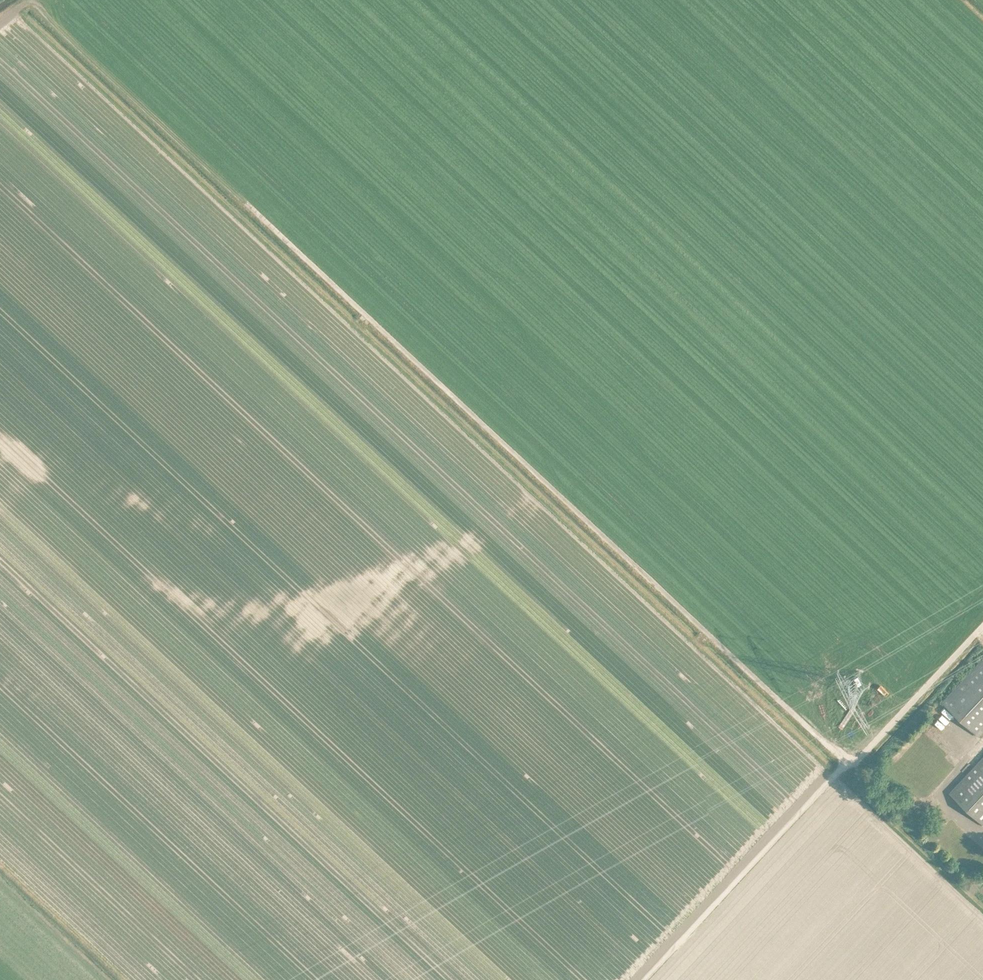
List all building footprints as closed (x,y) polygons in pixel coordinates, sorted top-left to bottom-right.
[(975,735),(982,727),(982,654),(939,701),(975,735)] [(981,824),(982,822),(982,752),(947,791),(981,824)]
